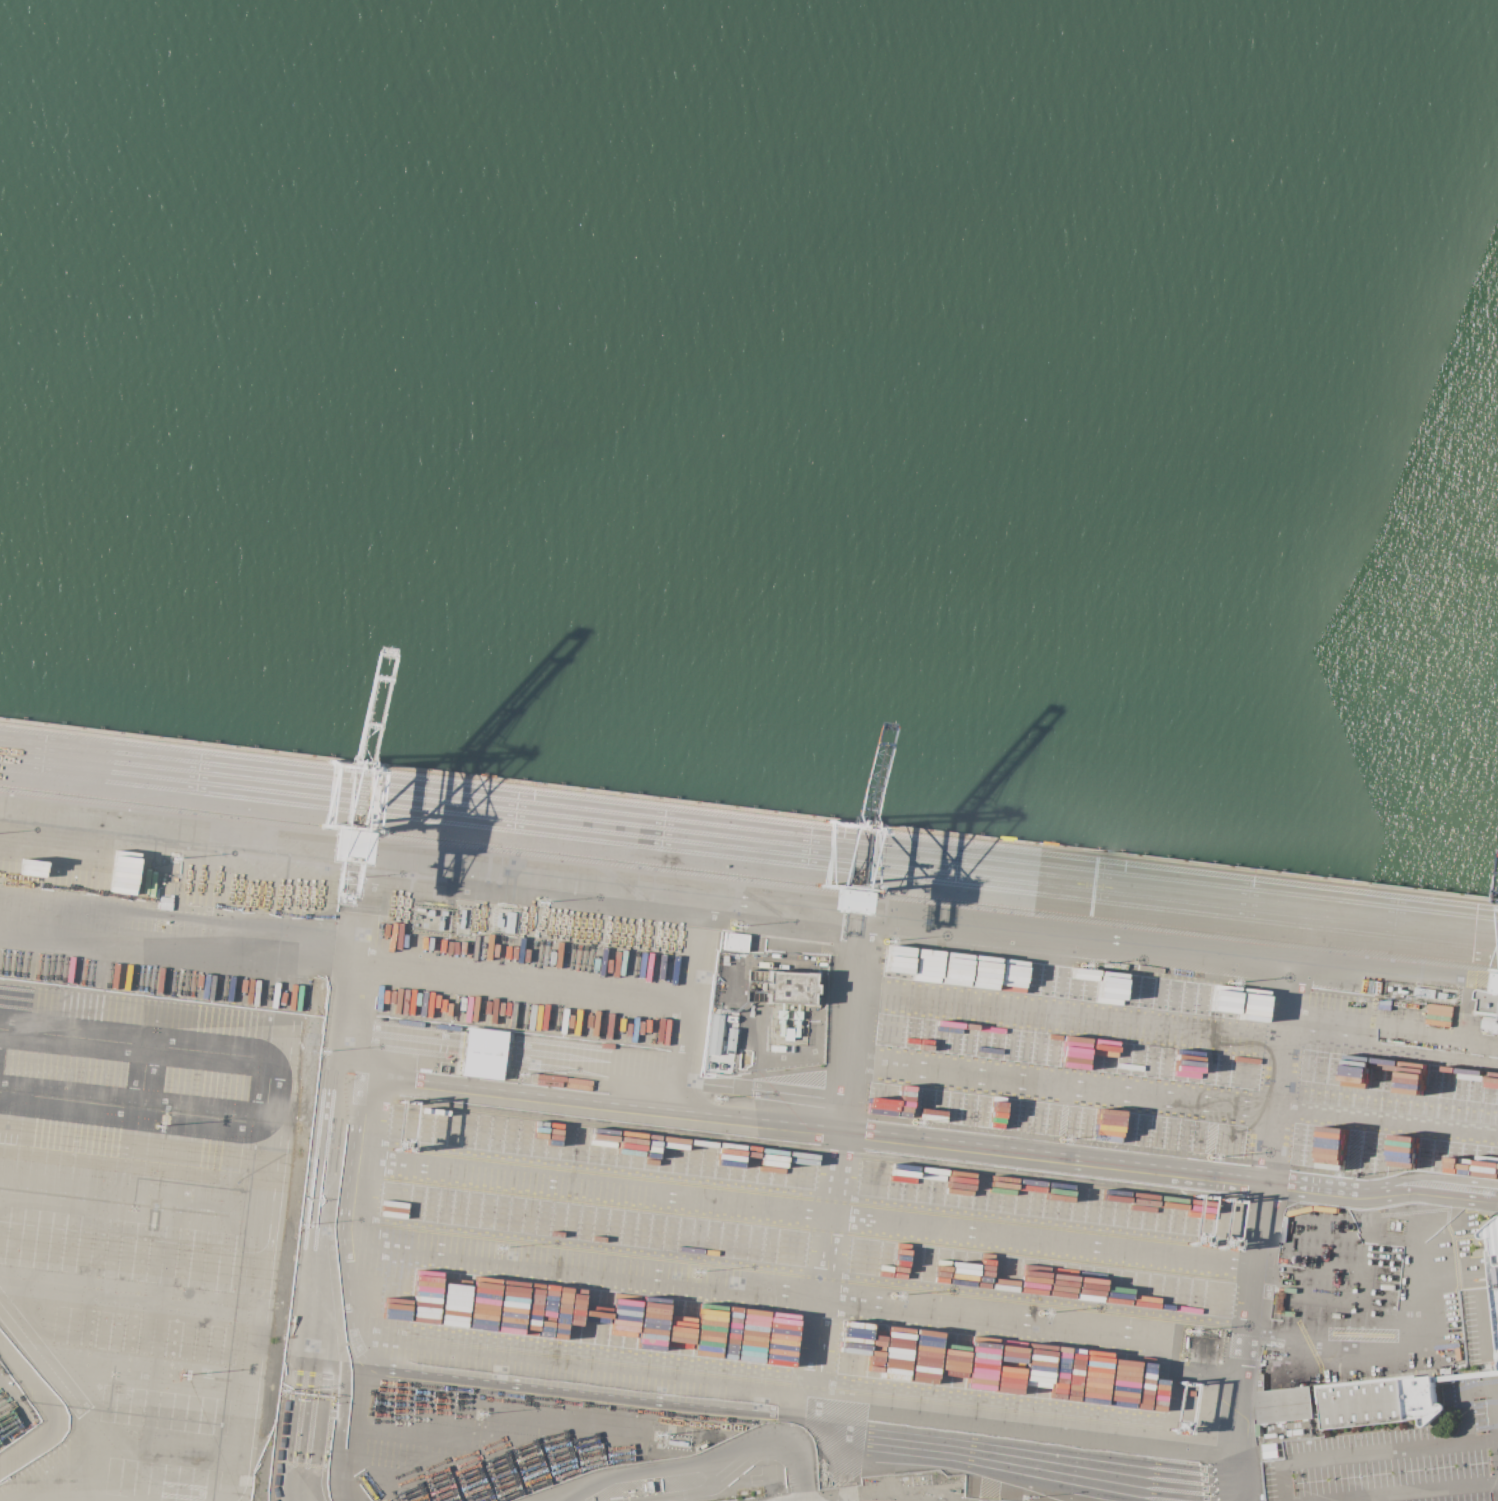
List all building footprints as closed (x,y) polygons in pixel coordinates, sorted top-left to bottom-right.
[(451,869),(455,846),(430,842),(426,865),(451,869)] [(723,932),(747,935),(745,952),(721,949),(723,932)] [(766,970),(766,982),(760,982),(760,990),(765,991),(764,1003),(812,1005),(813,994),(816,994),(816,984),(813,984),(814,973),(766,970)] [(1482,989),(1497,993),(1497,994),(1497,1017),(1478,1015),(1480,999),(1477,999),(1478,991),(1480,990),(1482,989)] [(467,1027),(507,1032),(501,1080),(461,1076),(467,1027)] [(1485,1234),(1497,1222),(1497,1348),(1488,1251),(1491,1251),(1490,1239),(1487,1239),(1485,1237),(1485,1234)] [(1319,1388),(1434,1377),(1437,1407),(1440,1406),(1440,1404),(1444,1404),(1448,1406),(1448,1409),(1427,1427),(1424,1427),(1421,1425),(1421,1418),(1406,1420),(1407,1422),(1323,1430),(1319,1388)] [(1258,1392),(1312,1387),(1315,1418),(1261,1424),(1258,1392)]
